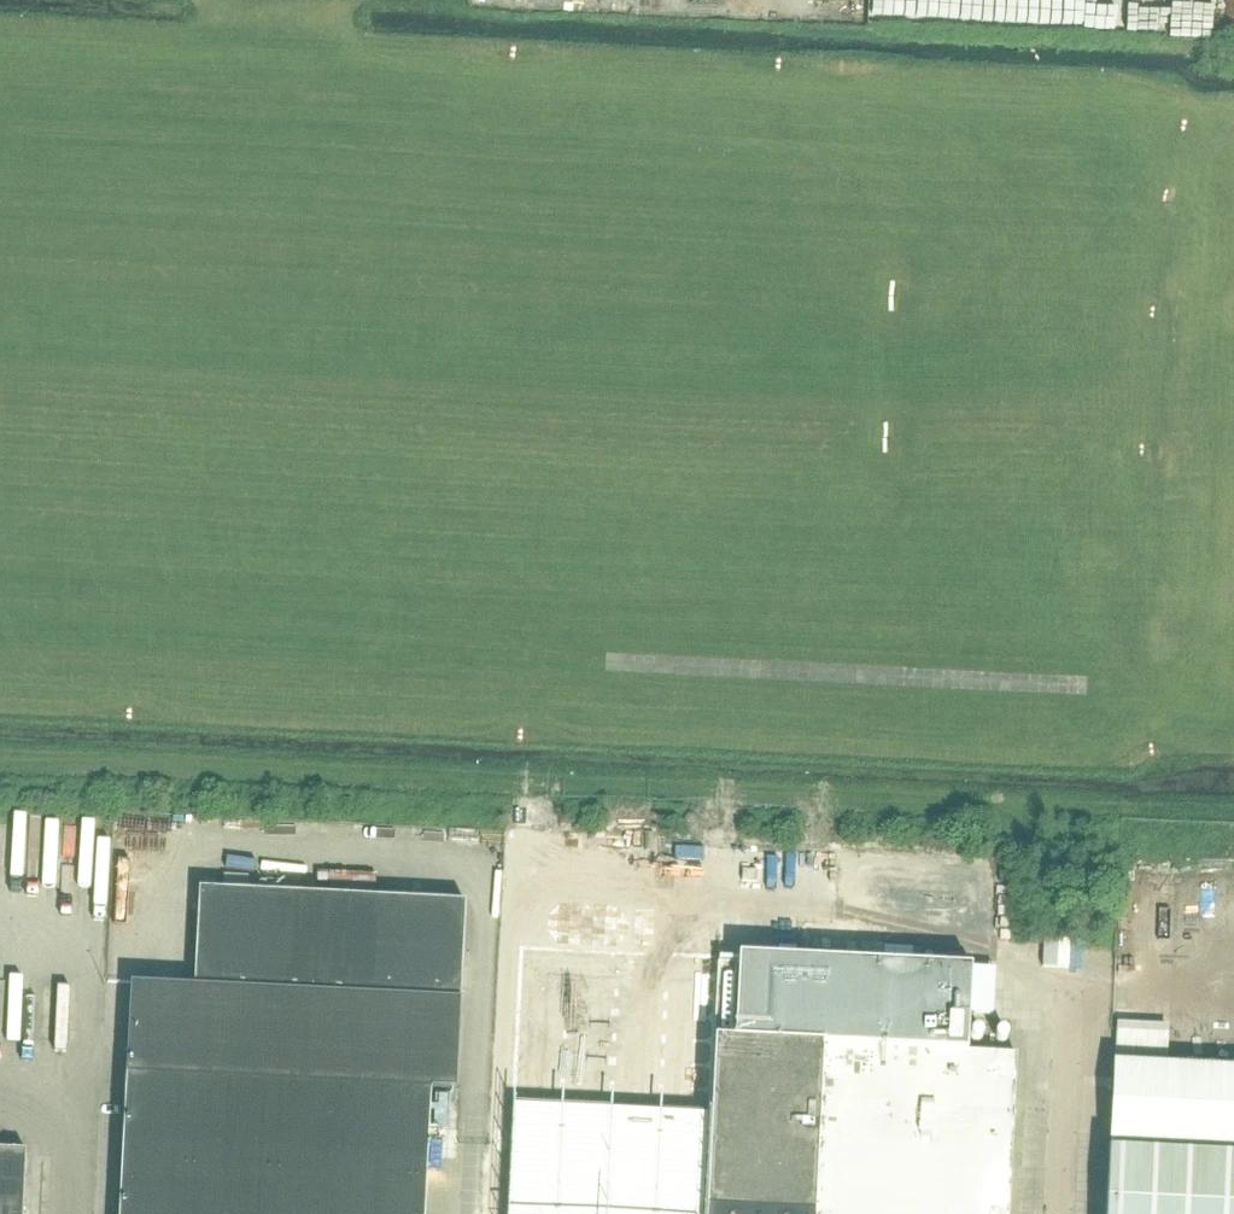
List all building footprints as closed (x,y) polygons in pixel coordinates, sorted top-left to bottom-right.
[(199,891),(194,989),(461,1002),(466,904),(199,891)] [(967,1054),(971,969),(739,958),(735,1043),(715,1041),(706,1212),(705,1212),(705,1213),(1009,1213),(1017,1057),(967,1054)] [(431,1092),(456,1093),(461,1002),(194,989),(131,986),(126,1076),(119,1213),(425,1213),(431,1092)] [(1172,1155),(1108,1152),(1105,1213),(1233,1213),(1233,1071),(1176,1068),(1172,1155)] [(26,1153),(0,1152),(0,1213),(23,1213),(26,1153)]
